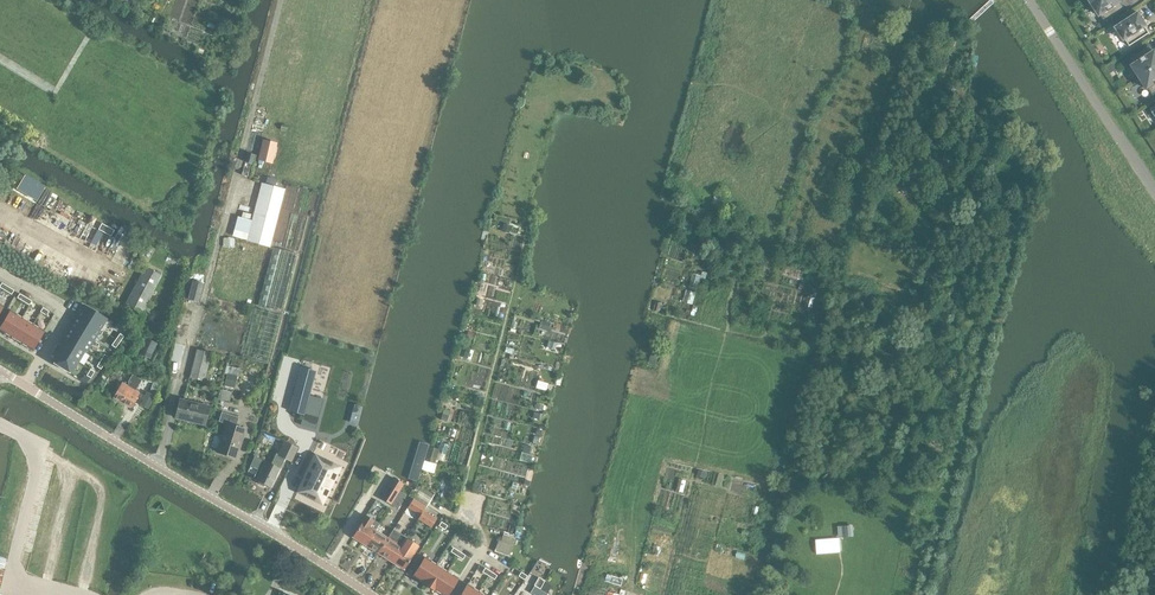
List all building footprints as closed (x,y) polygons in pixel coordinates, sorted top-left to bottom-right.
[(1120,2),(1122,1),(1121,0),(1098,0),(1092,4),(1099,16),(1101,15),(1105,22),(1125,9),(1120,2)] [(1149,33),(1145,27),(1147,26),(1138,13),(1116,27),(1124,40),(1125,40),(1129,46),(1149,33)] [(1154,51),(1153,52),(1148,45),(1129,58),(1133,65),(1132,66),(1139,77),(1154,67),(1154,51)] [(1113,63),(1106,68),(1110,74),(1117,69),(1113,63)] [(1139,77),(1147,89),(1148,89),(1153,95),(1154,94),(1154,67),(1139,77)] [(263,140),(258,161),(273,164),(278,144),(263,140)] [(921,169),(924,160),(910,155),(907,164),(921,169)] [(26,174),(17,188),(37,200),(46,186),(26,174)] [(268,177),(266,185),(275,187),(277,179),(268,177)] [(237,218),(233,235),(245,238),(248,226),(250,227),(246,241),(268,247),(270,247),(285,190),(275,187),(266,185),(261,183),(251,224),(249,223),(249,221),(237,218)] [(715,195),(712,205),(719,207),(722,197),(715,195)] [(102,223),(99,229),(111,236),(114,230),(102,223)] [(504,223),(502,232),(509,234),(511,225),(504,223)] [(705,230),(702,242),(709,244),(712,232),(705,230)] [(145,267),(126,305),(142,313),(162,275),(145,267)] [(821,284),(804,280),(801,294),(818,298),(821,284)] [(192,281),(187,300),(199,303),(204,284),(192,281)] [(84,305),(77,316),(100,330),(107,319),(84,305)] [(0,328),(0,330),(10,337),(22,317),(10,310),(0,328)] [(552,317),(565,320),(566,313),(554,310),(552,317)] [(77,316),(70,327),(93,341),(100,330),(77,316)] [(22,317),(10,337),(21,343),(33,324),(22,317)] [(541,321),(539,329),(549,332),(551,323),(541,321)] [(33,324),(21,343),(33,350),(44,331),(33,324)] [(70,327),(63,339),(65,340),(66,339),(85,351),(84,351),(86,352),(93,341),(70,327)] [(120,333),(116,339),(120,342),(124,336),(120,333)] [(146,338),(138,354),(150,359),(157,343),(146,338)] [(65,340),(59,350),(78,362),(84,351),(85,351),(66,339),(65,340)] [(116,339),(112,345),(116,348),(120,342),(116,339)] [(197,349),(190,377),(205,380),(211,353),(197,349)] [(59,350),(52,362),(71,373),(78,362),(59,350)] [(651,355),(649,364),(656,366),(658,356),(651,355)] [(115,366),(112,372),(121,375),(124,369),(115,366)] [(227,373),(224,386),(234,388),(237,376),(227,373)] [(319,418),(322,404),(308,400),(313,378),(300,374),(290,412),(303,415),(304,414),(319,418)] [(139,393),(135,391),(141,381),(132,375),(126,386),(123,384),(114,398),(130,408),(139,393)] [(145,376),(144,380),(153,383),(151,391),(156,392),(160,380),(145,376)] [(538,381),(536,388),(546,391),(548,384),(538,381)] [(221,390),(218,399),(230,402),(232,393),(221,390)] [(154,396),(147,393),(140,406),(147,409),(154,396)] [(180,400),(176,418),(204,425),(209,407),(180,400)] [(444,410),(441,419),(448,421),(450,411),(444,410)] [(236,427),(239,418),(222,412),(219,422),(226,424),(217,452),(237,459),(241,446),(239,446),(241,442),(242,442),(246,430),(236,427)] [(272,488),(280,469),(285,459),(291,462),(298,449),(284,442),(278,455),(276,454),(271,465),(254,457),(250,466),(258,470),(254,477),(255,480),(258,481),(259,484),(263,486),(266,485),(272,488)] [(409,479),(418,481),(424,460),(428,446),(429,445),(420,442),(409,479)] [(524,445),(522,453),(529,454),(531,446),(524,445)] [(428,446),(424,460),(434,464),(439,449),(428,446)] [(304,478),(297,492),(300,494),(301,493),(308,497),(311,499),(311,498),(319,502),(319,503),(322,504),(326,496),(328,491),(330,488),(329,488),(332,483),(334,480),(333,480),(336,475),(336,474),(339,468),(332,464),(333,462),(332,462),(331,463),(324,459),(324,458),(322,460),(318,458),(315,456),(307,472),(306,471),(306,472),(307,472),(305,477),(303,476),(303,477),(304,478)] [(391,505),(399,493),(405,484),(394,478),(385,492),(389,495),(385,501),(391,505)] [(425,507),(433,495),(421,487),(413,499),(425,507)] [(398,509),(402,503),(406,497),(399,493),(391,505),(398,509)] [(413,499),(408,507),(420,515),(420,514),(425,507),(413,499)] [(423,511),(418,519),(431,527),(436,519),(423,511)] [(365,546),(375,531),(379,524),(366,516),(352,538),(365,546)] [(378,554),(388,539),(375,531),(365,546),(378,554)] [(391,562),(401,547),(405,541),(392,532),(388,539),(378,554),(391,562)] [(504,535),(502,542),(513,546),(515,539),(504,535)] [(840,538),(816,540),(817,554),(841,552),(840,538)] [(404,570),(413,555),(418,547),(406,539),(405,541),(401,547),(391,562),(404,570)] [(499,541),(495,552),(509,557),(513,546),(502,542),(499,541)] [(424,583),(436,564),(425,557),(413,576),(424,583)] [(435,590),(447,571),(436,564),(424,583),(435,590)] [(458,578),(447,571),(435,590),(443,594),(447,594),(458,578)] [(539,577),(534,586),(541,589),(545,581),(539,577)] [(546,582),(541,590),(547,594),(552,586),(546,582)] [(478,591),(467,584),(460,594),(476,594),(478,591)] [(541,590),(534,586),(530,593),(534,594),(538,594),(541,590)]
